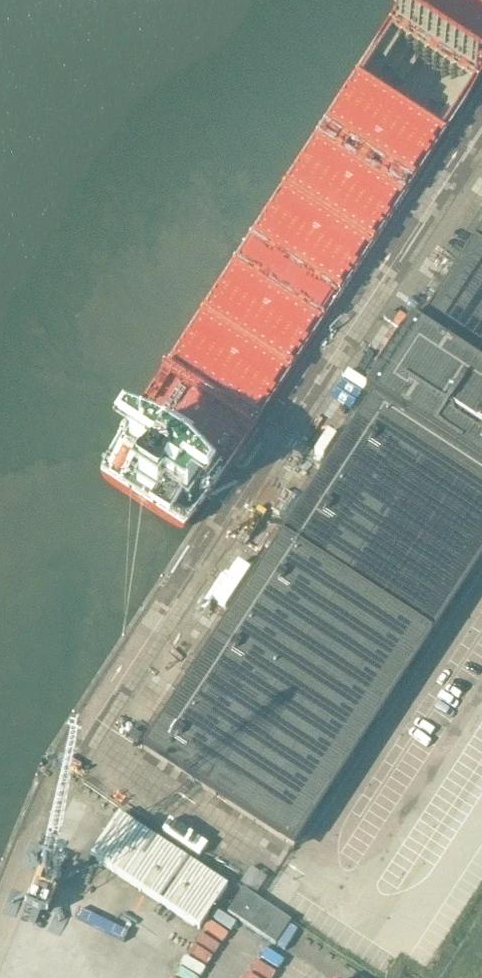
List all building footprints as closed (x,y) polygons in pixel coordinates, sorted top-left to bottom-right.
[(481,559),(481,230),(142,751),(293,849),(481,559)] [(226,889),(118,817),(90,858),(198,931),(226,889)] [(258,901),(242,891),(227,915),(274,946),(290,923),(258,901)] [(73,932),(122,946),(127,927),(79,914),(73,932)]
